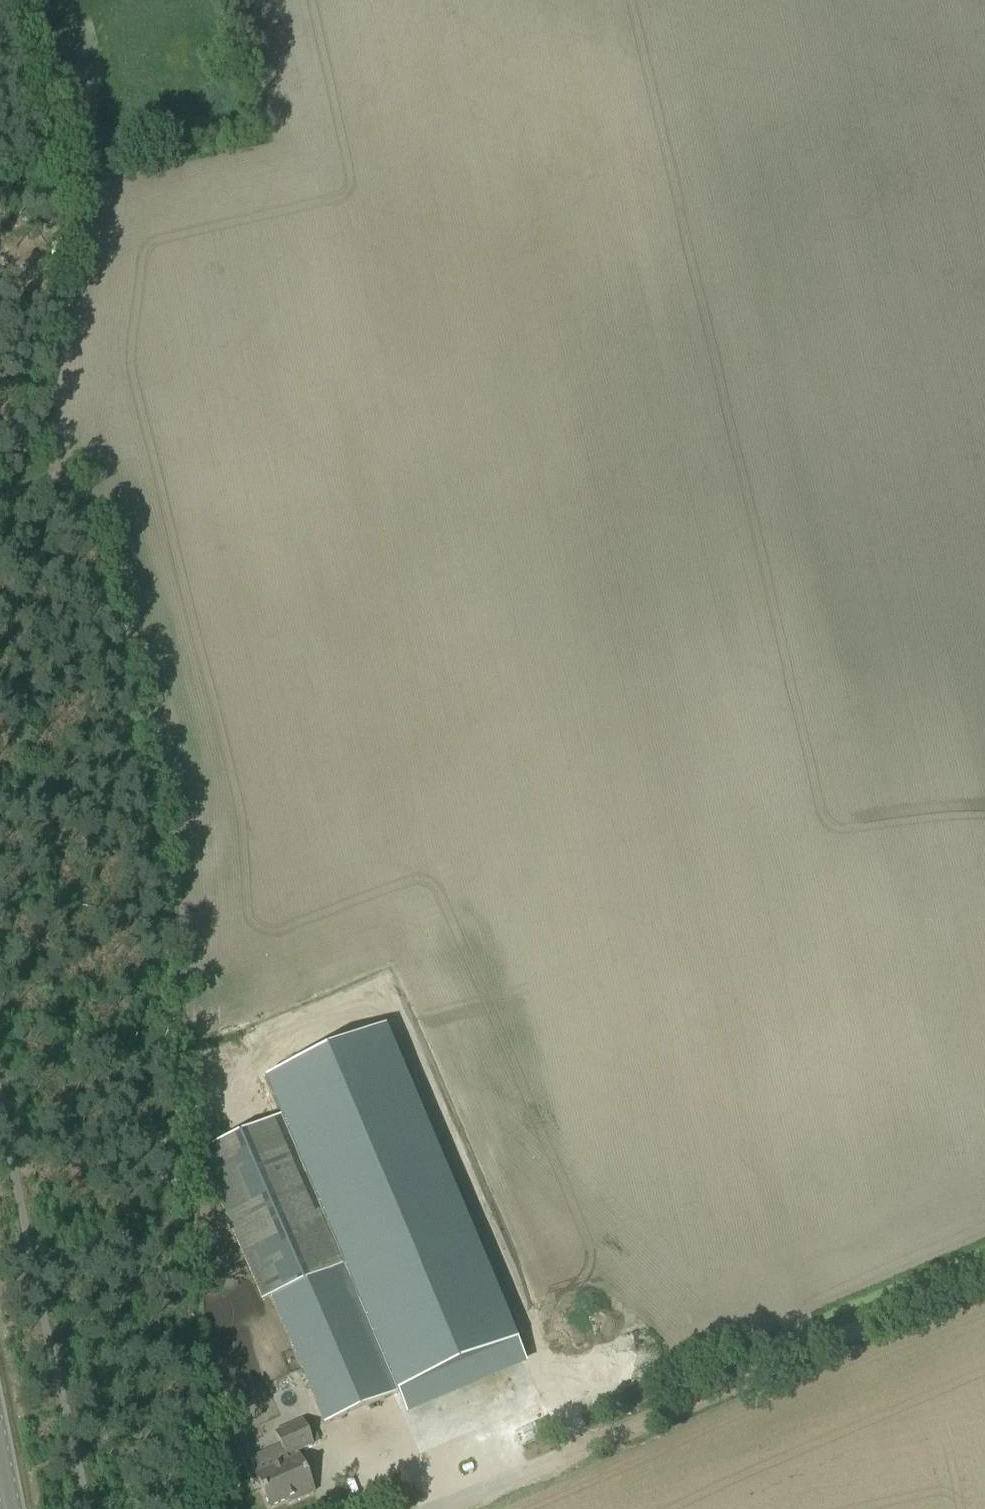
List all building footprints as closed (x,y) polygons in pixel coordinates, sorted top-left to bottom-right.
[(384,1031),(264,1082),(397,1395),(517,1344),(384,1031)] [(271,1299),(324,1425),(393,1395),(276,1120),(207,1149),(215,1168),(204,1174),(260,1303),(271,1299)] [(313,1493),(296,1453),(312,1446),(301,1421),(275,1433),(287,1462),(255,1476),(269,1508),(293,1497),(295,1501),(313,1493)]
